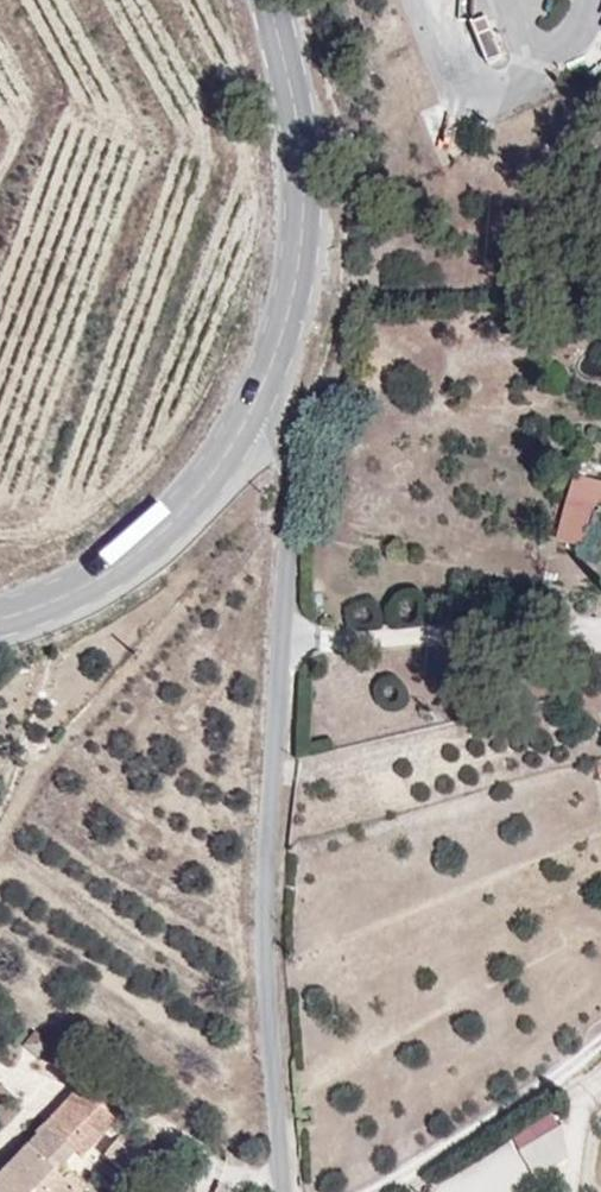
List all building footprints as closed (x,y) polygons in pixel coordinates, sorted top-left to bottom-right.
[(470,23),(488,66),(507,59),(489,15),(470,23)] [(572,483),(548,550),(583,560),(600,528),(600,484),(572,483)] [(387,595),(393,626),(417,621),(411,590),(387,595)] [(365,599),(344,606),(353,631),(374,623),(365,599)] [(373,679),(377,701),(398,698),(395,676),(373,679)] [(100,1098),(18,1191),(101,1191),(153,1134),(100,1098)] [(514,1127),(524,1172),(570,1162),(560,1117),(514,1127)]
